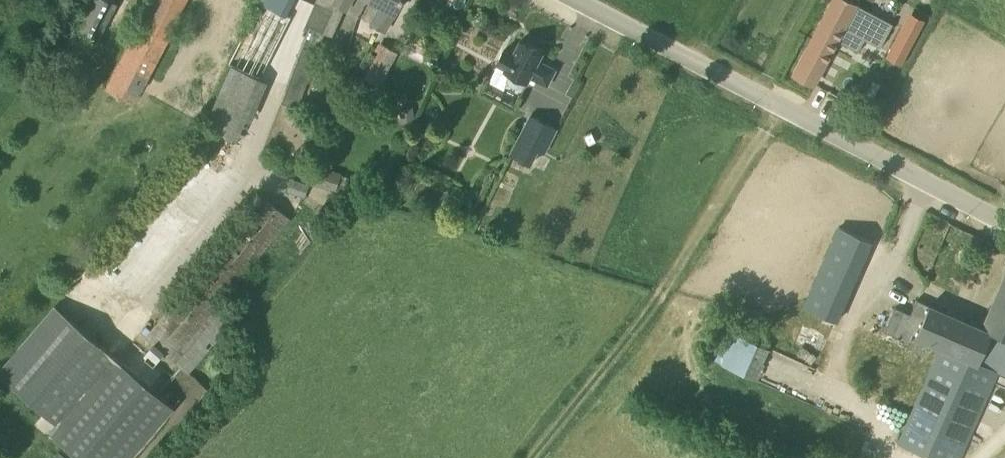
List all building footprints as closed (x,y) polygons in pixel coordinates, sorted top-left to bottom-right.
[(79,33),(90,39),(91,37),(98,41),(117,4),(110,1),(110,0),(96,0),(79,33)] [(106,92),(136,105),(180,0),(146,0),(106,92)] [(315,3),(305,25),(325,34),(336,7),(345,12),(351,0),(316,0),(315,3)] [(381,5),(371,25),(385,32),(395,12),(395,13),(402,0),(371,0),(381,5)] [(849,0),(833,0),(792,75),(813,87),(838,40),(845,44),(851,33),(880,48),(893,24),(849,0)] [(262,77),(292,18),(263,2),(232,65),(262,77)] [(901,65),(910,49),(894,40),(886,56),(901,65)] [(555,70),(538,61),(542,53),(520,41),(513,55),(504,50),(497,63),(498,64),(489,81),(504,89),(507,78),(509,84),(512,86),(514,87),(517,88),(524,86),(527,82),(530,76),(547,86),(555,70)] [(353,71),(344,88),(367,100),(375,83),(382,86),(400,52),(381,42),(363,76),(353,71)] [(318,53),(303,47),(282,103),(298,109),(318,53)] [(416,121),(414,108),(399,110),(400,123),(416,121)] [(555,129),(530,115),(518,139),(543,152),(555,129)] [(336,125),(322,127),(324,141),(337,140),(336,125)] [(342,174),(311,165),(306,182),(337,191),(342,174)] [(291,179),(286,190),(304,198),(309,187),(291,179)] [(263,196),(151,332),(145,327),(140,333),(188,373),(232,322),(215,308),(290,218),(263,196)] [(837,321),(863,260),(871,242),(839,228),(804,307),(824,315),(837,321)] [(913,335),(941,347),(899,445),(930,457),(961,457),(998,373),(1004,376),(1004,279),(983,330),(916,301),(910,315),(894,308),(884,332),(909,343),(913,335)] [(55,306),(55,305),(0,370),(0,377),(56,424),(114,356),(55,306)] [(891,363),(898,340),(857,327),(850,351),(891,363)] [(711,359),(736,369),(749,338),(723,328),(711,359)] [(748,344),(738,371),(754,377),(764,350),(748,344)] [(114,356),(56,424),(46,436),(73,457),(134,457),(176,408),(114,356)]
